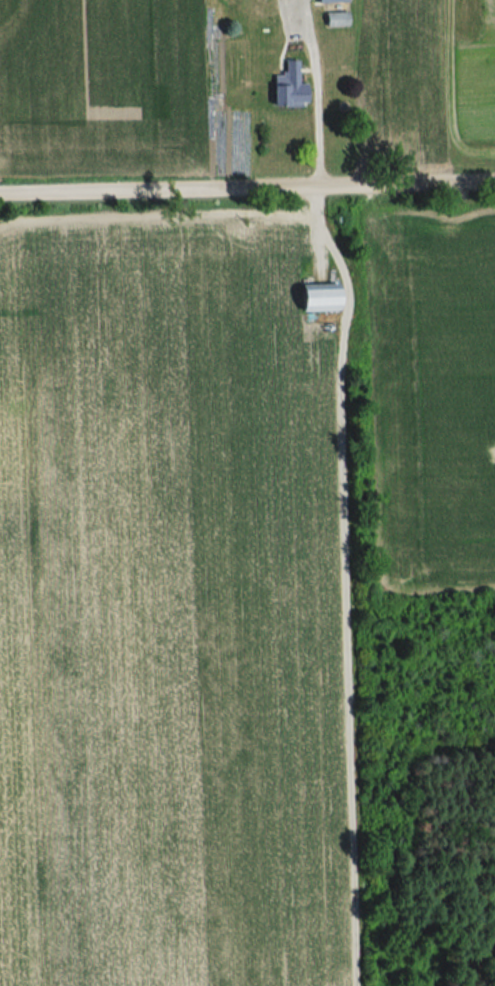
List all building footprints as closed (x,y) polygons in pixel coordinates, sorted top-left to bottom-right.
[(271,77),(271,108),(305,108),(305,85),(297,85),(297,61),(280,61),(280,77),(271,77)] [(336,285),(295,285),(295,313),(336,313),(336,285)]
